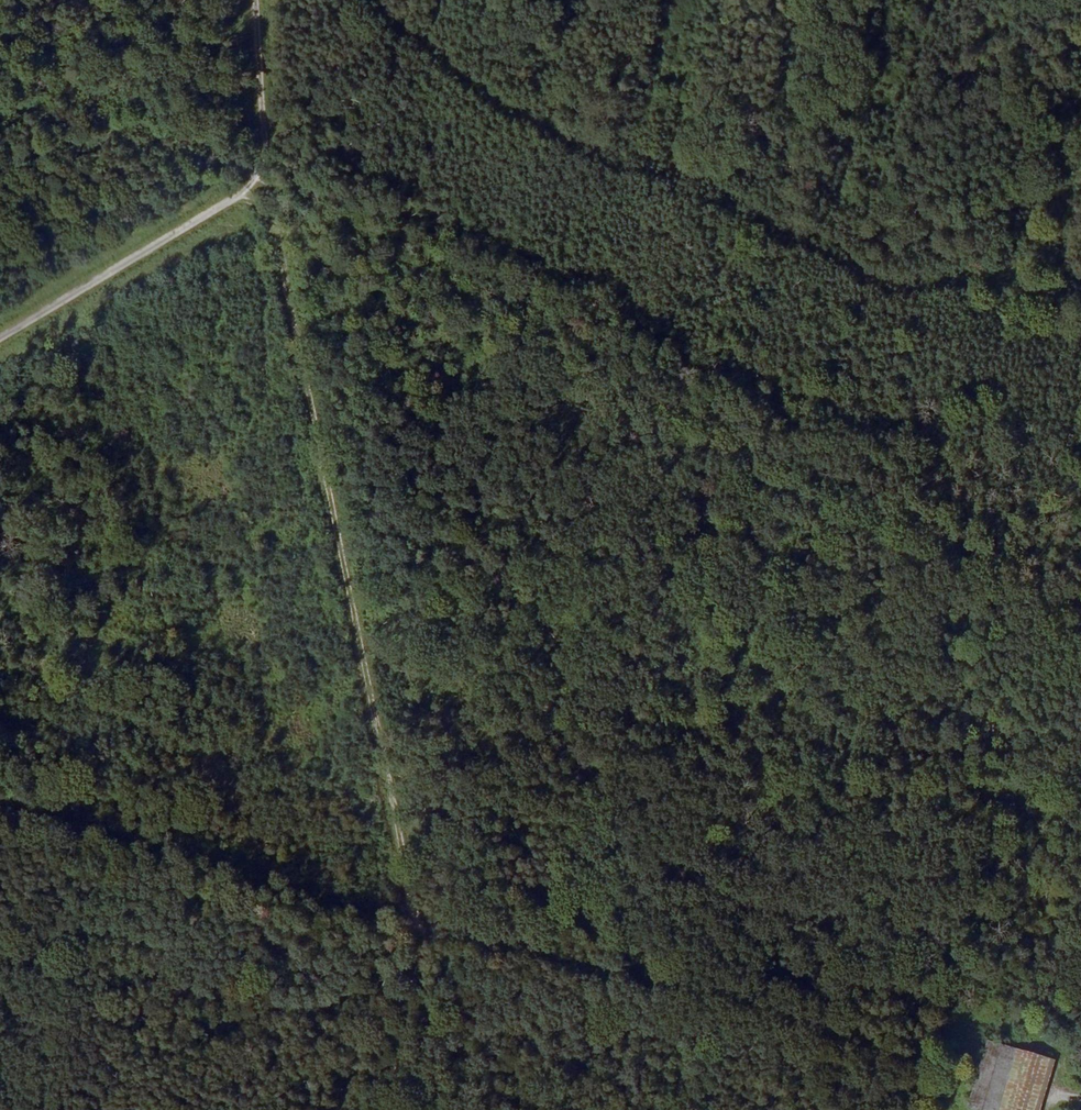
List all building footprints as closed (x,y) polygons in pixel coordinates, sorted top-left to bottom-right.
[(972,1105),(990,1109),(1002,1109),(1020,1046),(991,1037),(972,1105)]
